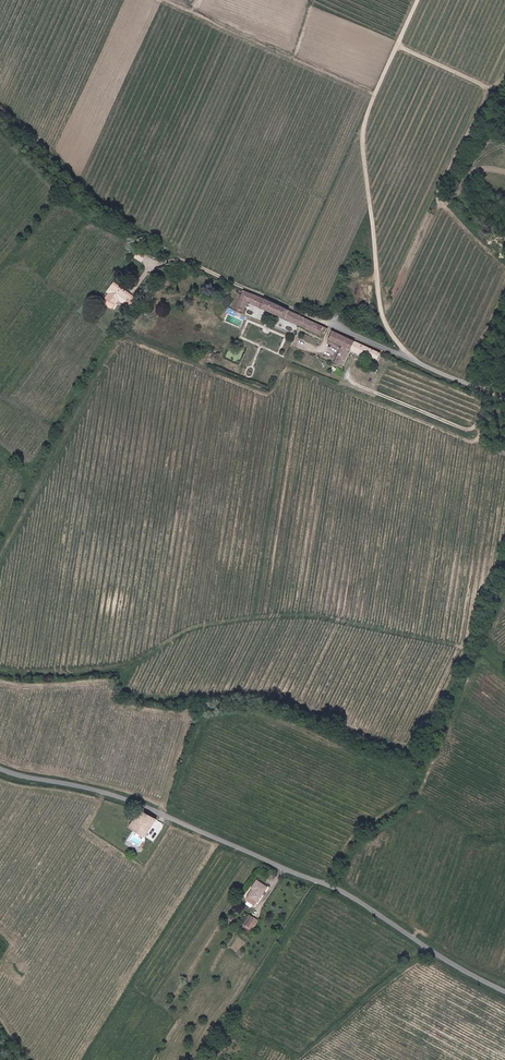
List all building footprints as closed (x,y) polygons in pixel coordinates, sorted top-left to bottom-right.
[(141,252),(138,258),(144,261),(147,255),(141,252)] [(121,300),(133,307),(138,298),(114,284),(109,292),(111,294),(108,299),(117,305),(121,300)] [(382,353),(336,331),(332,339),(345,345),(337,364),(344,367),(353,350),(364,355),(366,351),(380,358),(382,353)] [(133,829),(147,838),(158,821),(147,814),(143,821),(139,819),(133,829)] [(259,881),(253,889),(256,891),(252,898),(259,902),(269,887),(259,881)] [(256,891),(253,889),(248,898),(258,905),(259,902),(252,898),(256,891)] [(253,930),(259,920),(252,915),(245,925),(253,930)]
